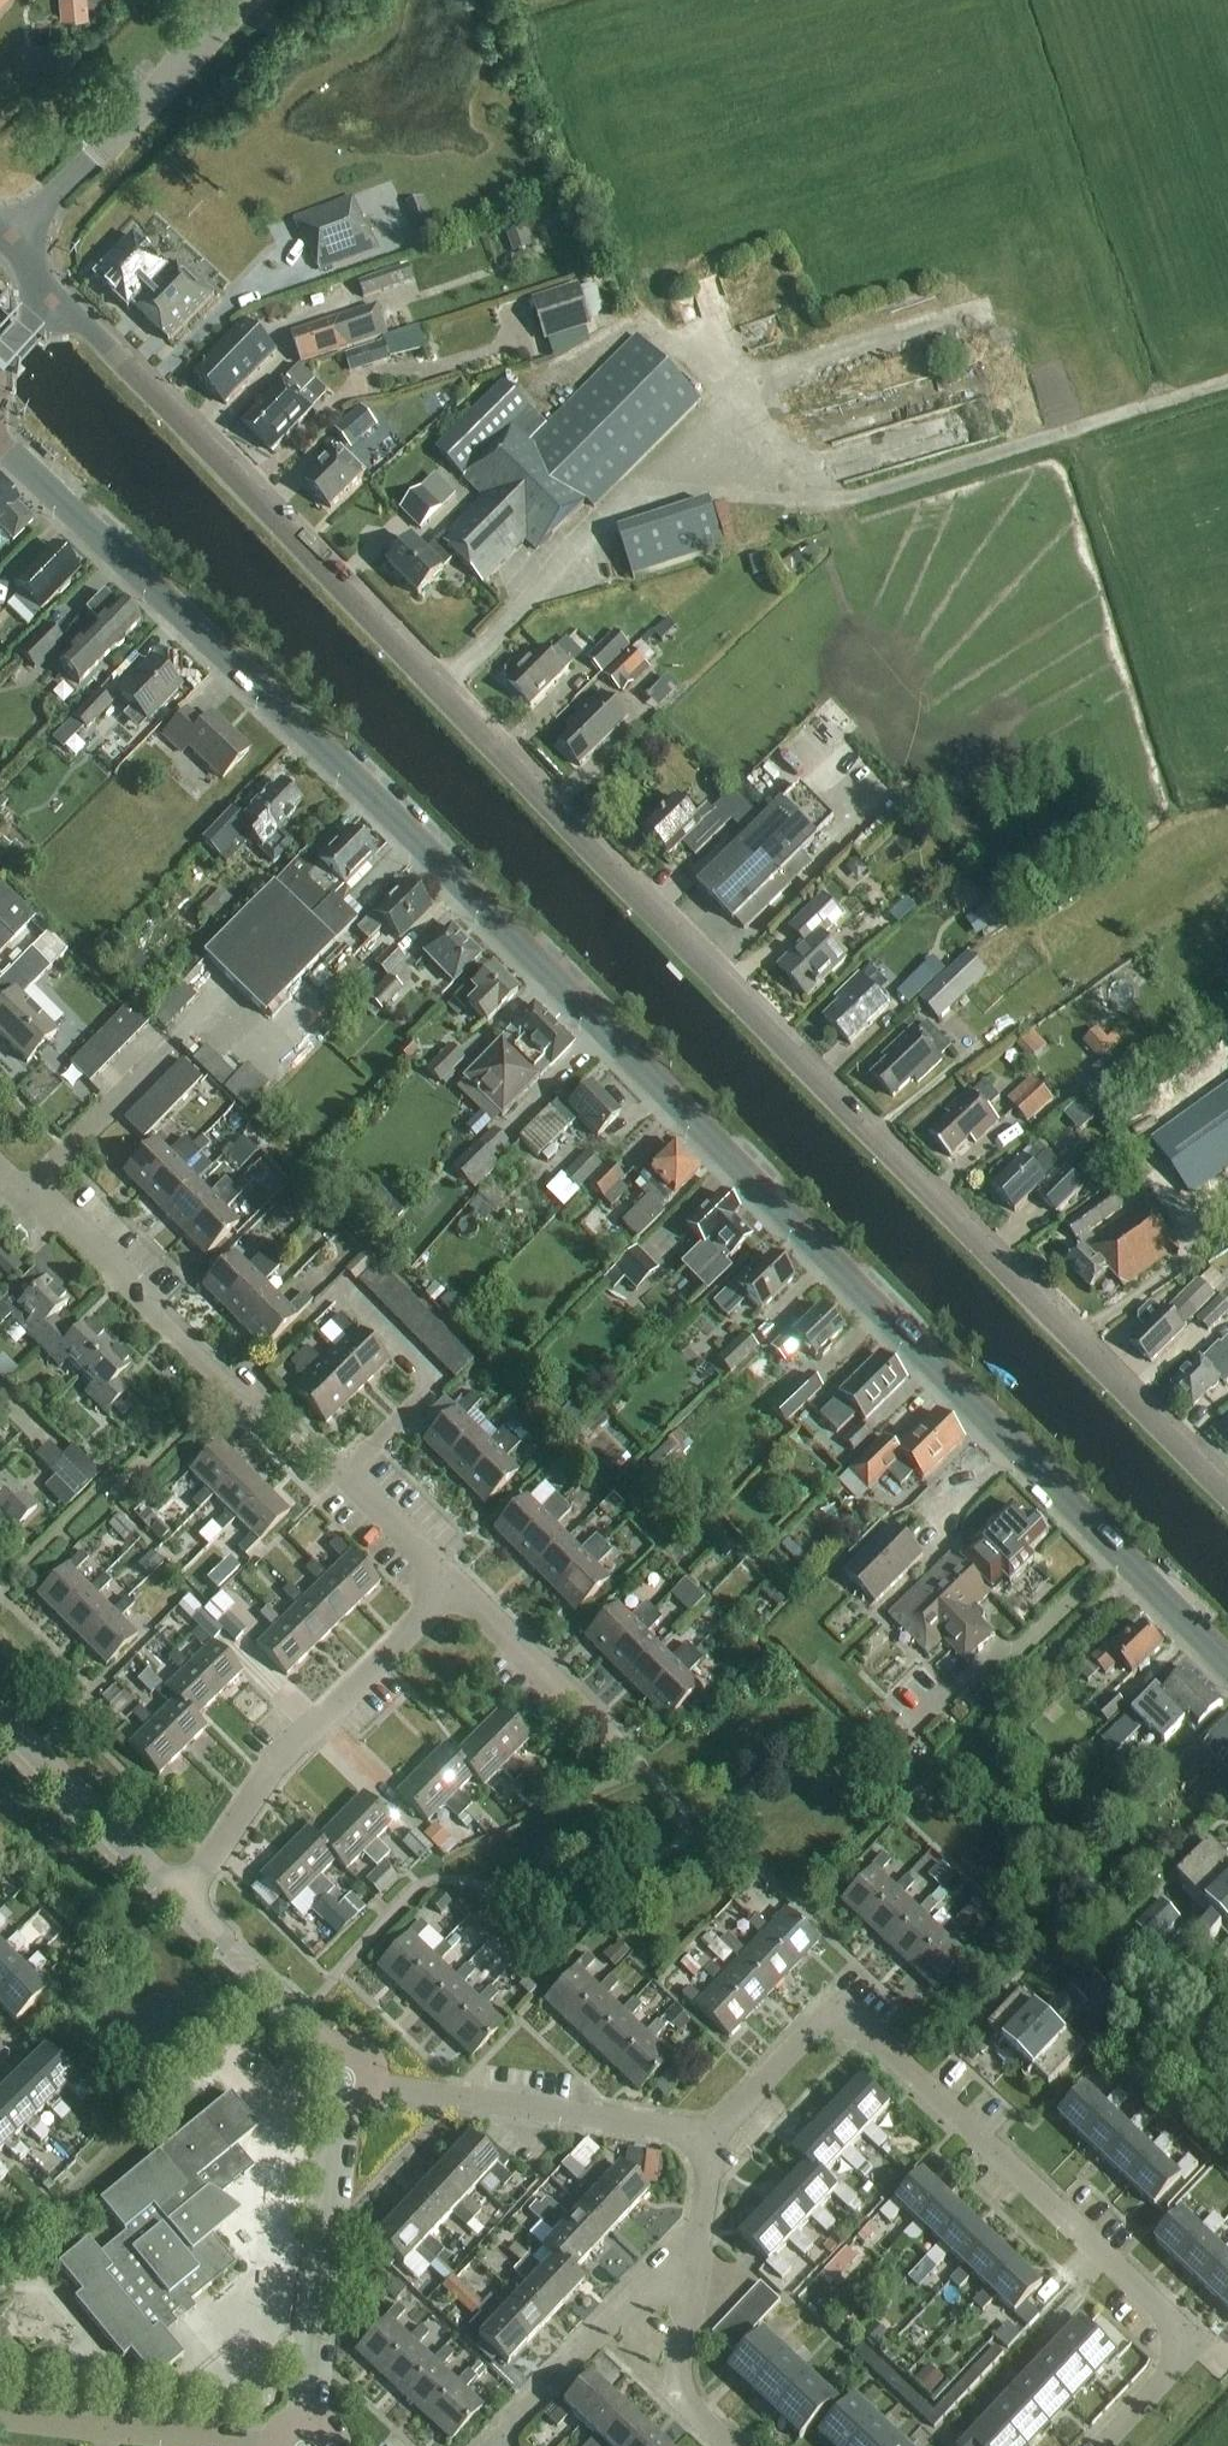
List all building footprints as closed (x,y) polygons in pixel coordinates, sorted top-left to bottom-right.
[(86,0),(59,0),(61,19),(87,17),(86,0)] [(353,196),(302,216),(329,269),(380,250),(353,196)] [(514,255),(532,248),(523,223),(505,229),(514,255)] [(134,238),(108,265),(94,279),(128,312),(132,308),(168,343),(214,296),(181,264),(172,274),(134,238)] [(359,284),(364,299),(411,283),(406,267),(359,284)] [(587,330),(593,328),(592,325),(604,311),(597,286),(581,291),(580,286),(533,301),(546,343),(548,343),(553,359),(589,338),(587,330)] [(387,336),(387,335),(378,308),(292,336),(302,365),(350,349),(387,336)] [(215,355),(194,376),(218,400),(219,399),(224,405),(246,383),(241,379),(271,348),(243,321),(212,353),(215,355)] [(412,543),(388,567),(419,597),(443,572),(441,571),(454,558),(480,584),(523,540),(536,553),(587,503),(593,510),(702,401),(637,336),(546,426),(504,383),(434,453),(481,499),(424,556),(412,543)] [(679,366),(690,360),(678,338),(667,344),(679,366)] [(345,355),(352,375),(392,362),(386,342),(345,355)] [(283,383),(243,424),(272,452),(311,411),(300,400),(316,383),(317,382),(301,367),(284,384),(283,383)] [(335,431),(353,450),(378,428),(361,408),(335,431)] [(302,440),(315,455),(338,436),(326,420),(302,440)] [(305,484),(330,510),(366,474),(341,449),(305,484)] [(402,511),(421,531),(455,497),(442,483),(428,497),(422,491),(402,511)] [(12,542),(32,521),(16,505),(17,504),(0,487),(0,530),(12,542)] [(709,503),(620,532),(636,580),(725,551),(709,503)] [(68,557),(68,551),(63,546),(58,546),(56,544),(41,559),(40,558),(12,586),(39,613),(55,596),(60,595),(69,586),(65,582),(79,567),(68,557)] [(798,573),(820,553),(812,544),(792,562),(789,557),(774,568),(785,582),(798,573)] [(750,559),(755,578),(773,573),(768,554),(750,559)] [(377,587),(391,596),(401,581),(387,572),(377,587)] [(124,638),(139,622),(118,602),(115,605),(102,593),(84,613),(88,616),(84,620),(93,629),(59,665),(79,685),(115,648),(119,647),(124,642),(124,638)] [(19,655),(37,673),(66,644),(48,626),(19,655)] [(588,659),(605,676),(633,648),(616,631),(588,659)] [(606,677),(621,692),(624,694),(635,683),(636,685),(652,670),(648,665),(656,657),(642,642),(606,677)] [(542,650),(523,669),(519,665),(511,665),(505,671),(505,679),(509,683),(507,685),(530,708),(573,665),(572,664),(579,657),(567,644),(559,651),(557,649),(549,657),(542,650)] [(179,688),(150,660),(117,695),(146,723),(179,688)] [(72,718),(86,732),(113,704),(98,691),(72,718)] [(559,746),(579,768),(628,721),(601,693),(573,720),(579,726),(559,746)] [(247,752),(210,716),(200,726),(185,712),(162,736),(181,754),(187,747),(222,779),(247,752)] [(62,751),(70,743),(59,732),(51,740),(62,751)] [(244,822),(232,810),(200,844),(224,867),(248,841),(272,864),(290,846),(278,834),(284,827),(284,826),(291,818),(289,816),(299,805),(294,800),(297,797),(286,787),(283,790),(279,787),(273,793),(270,791),(249,813),(250,815),(244,822)] [(801,787),(782,806),(699,889),(733,923),(734,921),(744,931),(811,865),(801,855),(835,822),(801,787)] [(676,800),(642,832),(668,859),(683,845),(695,857),(731,821),(740,830),(756,814),(735,792),(714,813),(709,807),(696,820),(676,800)] [(373,857),(347,831),(320,859),(309,848),(203,956),(263,1016),(355,922),(332,899),(373,857)] [(15,939),(34,920),(0,885),(0,954),(15,939)] [(383,904),(355,931),(367,943),(383,926),(397,940),(427,910),(404,887),(385,906),(383,904)] [(219,888),(199,908),(210,919),(230,899),(219,888)] [(812,936),(778,969),(807,999),(846,961),(822,937),(842,917),(823,898),(798,923),(812,936)] [(889,916),(899,926),(913,912),(916,909),(907,899),(889,916)] [(190,913),(187,917),(188,929),(190,932),(196,932),(199,929),(199,917),(196,913),(190,913)] [(40,925),(35,931),(43,939),(49,934),(40,925)] [(478,957),(449,928),(423,956),(452,984),(478,957)] [(31,952),(30,951),(0,980),(0,998),(5,1003),(0,1008),(0,1038),(26,1064),(55,1035),(19,999),(67,952),(49,934),(43,939),(31,952)] [(375,964),(387,976),(405,958),(393,946),(375,964)] [(968,955),(919,1002),(938,1022),(987,976),(968,955)] [(468,985),(453,999),(447,1006),(458,1017),(468,1007),(486,1024),(516,994),(491,969),(471,988),(468,985)] [(368,1000),(382,1012),(403,989),(389,977),(368,1000)] [(840,1004),(824,1020),(850,1046),(888,1008),(858,977),(836,1000),(840,1004)] [(164,1030),(195,998),(181,985),(151,1017),(164,1030)] [(329,1001),(337,1014),(354,1003),(346,991),(329,1001)] [(118,1014),(138,1034),(148,1024),(128,1004),(118,1014)] [(538,1079),(571,1045),(533,1007),(500,1041),(538,1079)] [(264,1029),(292,1042),(302,1022),(274,1009),(264,1029)] [(197,1022),(212,1033),(220,1022),(204,1011),(197,1022)] [(118,1014),(109,1024),(128,1044),(138,1034),(118,1014)] [(928,1023),(916,1034),(912,1030),(888,1053),(893,1058),(872,1077),(892,1099),(913,1079),(917,1084),(941,1061),(940,1060),(951,1049),(928,1023)] [(128,1044),(109,1024),(99,1034),(119,1054),(128,1044)] [(1117,1049),(1100,1030),(1084,1044),(1101,1063),(1117,1049)] [(99,1034),(90,1044),(109,1063),(119,1054),(99,1034)] [(406,1041),(396,1053),(405,1062),(416,1050),(406,1041)] [(538,1079),(500,1041),(461,1080),(500,1118),(538,1079)] [(90,1044),(80,1054),(100,1073),(109,1063),(90,1044)] [(451,1046),(426,1071),(427,1072),(424,1074),(437,1087),(440,1084),(441,1085),(442,1083),(445,1086),(457,1075),(453,1072),(465,1060),(451,1046)] [(193,1061),(210,1078),(246,1112),(269,1088),(247,1066),(236,1077),(205,1048),(193,1061)] [(100,1073),(80,1054),(69,1065),(89,1084),(100,1073)] [(182,1060),(172,1070),(192,1090),(202,1079),(182,1060)] [(192,1090),(172,1070),(162,1080),(182,1100),(192,1090)] [(162,1080),(153,1090),(173,1109),(182,1100),(162,1080)] [(1011,1104),(1029,1124),(1054,1101),(1037,1081),(1011,1104)] [(929,1138),(949,1159),(969,1140),(974,1145),(998,1122),(988,1111),(1000,1099),(984,1083),(973,1094),(969,1090),(944,1114),(949,1119),(929,1138)] [(566,1093),(548,1111),(519,1139),(521,1141),(538,1158),(577,1119),(596,1139),(618,1117),(589,1087),(575,1102),(566,1093)] [(173,1109),(153,1090),(143,1100),(163,1119),(173,1109)] [(283,1099),(276,1106),(286,1115),(292,1108),(283,1099)] [(163,1119),(143,1100),(134,1110),(153,1129),(163,1119)] [(1094,1120),(1078,1102),(1064,1116),(1080,1133),(1094,1120)] [(153,1129),(134,1110),(123,1120),(143,1139),(153,1129)] [(477,1144),(452,1169),(474,1190),(498,1165),(492,1159),(495,1155),(499,1159),(510,1148),(506,1144),(508,1143),(494,1129),(478,1145),(477,1144)] [(156,1140),(122,1174),(143,1195),(199,1139),(193,1133),(186,1140),(184,1138),(169,1153),(156,1140)] [(199,1139),(143,1195),(163,1215),(197,1182),(185,1169),(208,1147),(200,1139),(199,1140),(199,1139)] [(245,1139),(236,1147),(251,1161),(259,1153),(245,1139)] [(1039,1146),(1009,1175),(1001,1166),(990,1178),(990,1182),(996,1188),(993,1191),(1014,1213),(1042,1186),(1041,1186),(1058,1169),(1061,1167),(1047,1153),(1046,1154),(1039,1146)] [(696,1171),(672,1147),(639,1180),(649,1190),(642,1196),(645,1199),(620,1224),(636,1241),(663,1214),(658,1209),(696,1171)] [(563,1177),(578,1192),(602,1167),(587,1152),(563,1177)] [(1123,1170),(1106,1153),(1082,1178),(1099,1195),(1123,1170)] [(588,1184),(612,1208),(629,1192),(621,1184),(625,1180),(608,1164),(588,1184)] [(251,1169),(235,1185),(184,1236),(204,1257),(238,1223),(226,1211),(241,1196),(240,1195),(259,1177),(251,1169)] [(1058,1169),(1041,1186),(1042,1186),(1047,1191),(1040,1198),(1057,1215),(1083,1189),(1066,1172),(1064,1174),(1058,1169)] [(197,1182),(163,1215),(184,1236),(235,1185),(227,1177),(209,1194),(197,1182)] [(400,1199),(384,1184),(371,1197),(386,1213),(400,1199)] [(469,1208),(484,1223),(503,1203),(488,1188),(469,1208)] [(1067,1225),(1078,1241),(1122,1209),(1111,1193),(1067,1225)] [(737,1213),(720,1195),(686,1229),(702,1246),(682,1266),(706,1290),(728,1269),(722,1263),(727,1257),(729,1258),(750,1237),(731,1219),(737,1213)] [(1066,1266),(1090,1290),(1108,1272),(1123,1288),(1177,1249),(1152,1214),(1157,1210),(1151,1200),(1084,1247),(1066,1266)] [(288,1202),(280,1210),(288,1219),(297,1211),(288,1202)] [(604,1281),(614,1291),(625,1280),(636,1292),(659,1270),(637,1248),(604,1281)] [(222,1309),(271,1260),(263,1251),(247,1267),(235,1254),(201,1288),(222,1309)] [(345,1271),(356,1282),(375,1263),(365,1252),(345,1271)] [(759,1314),(792,1281),(788,1277),(787,1273),(781,1267),(778,1267),(768,1257),(747,1278),(743,1275),(711,1307),(725,1321),(745,1300),(759,1314)] [(279,1268),(271,1260),(222,1309),(242,1329),(276,1296),(264,1283),(279,1268)] [(367,1291),(386,1273),(377,1264),(359,1282),(367,1291)] [(30,1273),(0,1303),(0,1309),(40,1349),(62,1329),(52,1318),(66,1304),(44,1282),(42,1285),(30,1273)] [(395,1282),(386,1273),(367,1291),(376,1300),(395,1282)] [(1154,1307),(1149,1307),(1139,1317),(1139,1322),(1145,1329),(1131,1343),(1151,1364),(1184,1332),(1181,1330),(1215,1297),(1214,1295),(1226,1283),(1218,1275),(1205,1289),(1198,1282),(1166,1314),(1163,1311),(1161,1314),(1154,1307)] [(395,1282),(376,1300),(385,1309),(403,1291),(395,1282)] [(412,1300),(403,1291),(385,1309),(393,1318),(412,1300)] [(276,1296),(242,1329),(263,1350),(312,1302),(303,1293),(288,1308),(276,1296)] [(1198,1322),(1208,1333),(1227,1313),(1227,1301),(1224,1296),(1219,1300),(1198,1322)] [(421,1308),(412,1300),(393,1318),(402,1327),(421,1308)] [(430,1317),(421,1308),(402,1327),(411,1336),(430,1317)] [(787,1334),(770,1351),(784,1364),(801,1347),(814,1360),(817,1356),(822,1358),(830,1350),(828,1346),(842,1332),(819,1309),(791,1337),(787,1334)] [(366,1385),(387,1364),(353,1330),(354,1330),(339,1315),(330,1324),(345,1339),(332,1351),(366,1385)] [(430,1317),(411,1336),(420,1344),(438,1326),(430,1317)] [(62,1329),(40,1349),(59,1368),(67,1360),(80,1373),(108,1346),(86,1324),(72,1339),(62,1329)] [(447,1335),(438,1326),(420,1344),(428,1353),(447,1335)] [(716,1361),(729,1375),(757,1348),(743,1334),(716,1361)] [(456,1344),(447,1335),(428,1353),(437,1362),(456,1344)] [(1172,1387),(1193,1408),(1210,1391),(1215,1391),(1219,1387),(1218,1383),(1221,1381),(1226,1385),(1227,1383),(1227,1340),(1221,1346),(1220,1345),(1214,1351),(1203,1362),(1200,1359),(1172,1387)] [(464,1353),(456,1344),(437,1362),(446,1371),(464,1353)] [(129,1368),(108,1346),(80,1373),(93,1387),(85,1395),(104,1414),(125,1393),(115,1382),(129,1368)] [(305,1348),(297,1356),(345,1405),(366,1385),(332,1351),(320,1363),(305,1348)] [(473,1362),(464,1353),(446,1371),(454,1380),(473,1362)] [(2,1355),(0,1357),(0,1378),(5,1383),(17,1371),(2,1355)] [(345,1405),(297,1356),(289,1364),(304,1379),(291,1392),(324,1426),(345,1405)] [(904,1382),(877,1356),(838,1394),(839,1395),(817,1416),(835,1435),(856,1414),(864,1421),(904,1382)] [(770,1410),(785,1425),(823,1389),(808,1373),(770,1410)] [(436,1429),(422,1443),(443,1464),(485,1423),(472,1410),(479,1403),(471,1395),(463,1403),(460,1400),(453,1407),(445,1399),(425,1418),(436,1429)] [(845,1474),(846,1475),(837,1484),(855,1502),(858,1500),(885,1473),(898,1487),(913,1472),(921,1481),(961,1441),(934,1414),(894,1453),(880,1439),(845,1474)] [(485,1423),(443,1464),(463,1485),(520,1429),(512,1420),(496,1435),(485,1423)] [(842,1441),(854,1453),(871,1435),(860,1424),(842,1441)] [(520,1429),(463,1485),(484,1506),(518,1472),(505,1459),(528,1437),(520,1429)] [(211,1497),(242,1467),(219,1443),(188,1474),(204,1490),(191,1504),(198,1511),(212,1498),(211,1497)] [(559,1456),(550,1465),(562,1476),(570,1468),(559,1456)] [(89,1486),(61,1458),(48,1471),(76,1499),(89,1486)] [(265,1490),(242,1467),(211,1497),(212,1498),(227,1513),(214,1527),(221,1534),(235,1521),(234,1520),(265,1490)] [(10,1535),(36,1508),(3,1475),(0,1478),(0,1525),(10,1535)] [(527,1496),(526,1498),(493,1530),(513,1551),(562,1503),(544,1485),(530,1499),(527,1496)] [(288,1513),(265,1490),(234,1520),(235,1521),(250,1536),(236,1550),(244,1557),(288,1513)] [(562,1503),(513,1551),(534,1572),(567,1539),(555,1527),(570,1512),(562,1503)] [(952,1554),(898,1608),(888,1617),(927,1657),(943,1641),(965,1664),(993,1636),(980,1623),(983,1621),(983,1615),(976,1608),(991,1594),(981,1583),(995,1570),(1010,1585),(1034,1561),(1028,1555),(1049,1535),(1046,1533),(1047,1527),(1041,1522),(1035,1521),(1032,1518),(1028,1522),(1014,1508),(973,1548),(973,1549),(960,1562),(952,1554)] [(146,1509),(136,1518),(147,1529),(156,1520),(146,1509)] [(136,1534),(119,1516),(107,1526),(124,1544),(136,1534)] [(923,1556),(893,1526),(845,1574),(876,1604),(923,1556)] [(711,1532),(701,1541),(710,1551),(720,1542),(711,1532)] [(567,1539),(534,1572),(554,1593),(603,1544),(595,1536),(579,1551),(567,1539)] [(341,1561),(326,1577),(325,1577),(355,1608),(379,1585),(335,1540),(328,1547),(341,1561)] [(723,1540),(715,1548),(725,1558),(733,1550),(723,1540)] [(603,1544),(554,1593),(575,1614),(608,1581),(595,1568),(611,1552),(603,1544)] [(150,1551),(143,1557),(153,1569),(160,1563),(150,1551)] [(89,1590),(73,1574),(87,1560),(80,1553),(36,1597),(59,1621),(89,1590)] [(217,1570),(227,1581),(238,1571),(228,1560),(217,1570)] [(318,1584),(303,1600),(302,1600),(332,1631),(355,1608),(325,1577),(326,1577),(312,1563),(304,1570),(318,1584)] [(102,1576),(89,1590),(59,1621),(82,1644),(112,1613),(96,1597),(110,1583),(102,1576)] [(295,1607),(279,1622),(279,1623),(309,1654),(332,1631),(302,1600),(303,1600),(289,1586),(281,1593),(295,1607)] [(221,1594),(203,1612),(223,1631),(234,1643),(246,1632),(228,1614),(235,1608),(221,1594)] [(134,1705),(97,1669),(91,1674),(15,1597),(0,1612),(0,1629),(38,1667),(23,1681),(36,1694),(46,1685),(71,1710),(64,1718),(93,1746),(134,1705)] [(112,1613),(82,1644),(105,1667),(136,1637),(119,1620),(133,1606),(126,1599),(112,1613)] [(604,1659),(652,1612),(644,1603),(628,1619),(616,1607),(583,1639),(604,1659)] [(279,1623),(279,1622),(266,1608),(258,1616),(272,1630),(255,1646),(285,1677),(309,1654),(279,1623)] [(223,1631),(203,1612),(202,1611),(191,1621),(212,1642),(223,1631)] [(652,1612),(604,1659),(624,1680),(656,1647),(644,1635),(660,1620),(652,1612)] [(1162,1648),(1141,1627),(1131,1637),(1127,1633),(1109,1651),(1106,1647),(1091,1661),(1105,1675),(1119,1662),(1133,1676),(1162,1648)] [(203,1651),(188,1666),(187,1667),(217,1698),(241,1674),(197,1630),(189,1637),(203,1651)] [(656,1647),(624,1680),(644,1700),(692,1652),(684,1644),(668,1659),(656,1647)] [(693,1653),(692,1652),(644,1700),(665,1721),(697,1688),(685,1676),(707,1654),(699,1646),(693,1653)] [(745,1654),(745,1660),(749,1663),(755,1661),(759,1656),(758,1650),(751,1647),(747,1649),(745,1654)] [(180,1674),(165,1689),(195,1720),(217,1698),(187,1667),(188,1666),(174,1653),(166,1660),(180,1674)] [(1071,1661),(1049,1667),(1054,1683),(1076,1677),(1071,1661)] [(165,1689),(161,1685),(139,1663),(131,1671),(167,1707),(152,1722),(151,1723),(181,1753),(205,1730),(195,1720),(165,1689)] [(1129,1712),(1131,1713),(1144,1727),(1151,1733),(1152,1732),(1164,1744),(1185,1723),(1195,1733),(1222,1706),(1190,1673),(1164,1699),(1153,1688),(1129,1712)] [(1097,1712),(1108,1724),(1126,1706),(1115,1694),(1097,1712)] [(151,1723),(152,1722),(138,1708),(131,1716),(144,1730),(128,1746),(158,1777),(181,1753),(151,1723)] [(498,1711),(476,1734),(520,1778),(527,1772),(513,1758),(529,1741),(498,1711)] [(1131,1713),(1113,1730),(1127,1744),(1144,1727),(1131,1713)] [(921,1764),(897,1739),(906,1729),(892,1714),(867,1738),(906,1778),(921,1764)] [(1179,1774),(1171,1782),(1182,1792),(1214,1760),(1227,1774),(1227,1716),(1199,1745),(1200,1745),(1175,1770),(1179,1774)] [(520,1778),(476,1734),(453,1757),(472,1778),(483,1788),(499,1772),(521,1794),(528,1786),(520,1778)] [(566,1751),(555,1740),(545,1749),(556,1761),(566,1751)] [(472,1778),(453,1757),(443,1747),(419,1770),(472,1822),(479,1815),(471,1807),(457,1793),(472,1778)] [(472,1822),(419,1770),(396,1794),(427,1824),(443,1808),(458,1823),(456,1825),(468,1837),(469,1836),(472,1844),(487,1837),(472,1822)] [(361,1795),(338,1818),(382,1862),(383,1861),(398,1876),(405,1872),(401,1866),(375,1841),(391,1825),(361,1795)] [(382,1862),(338,1818),(315,1841),(335,1862),(345,1872),(362,1855),(375,1869),(382,1862)] [(455,1844),(434,1825),(422,1837),(443,1857),(455,1844)] [(335,1862),(315,1841),(305,1831),(282,1854),(326,1898),(333,1891),(320,1877),(335,1862)] [(433,1849),(415,1831),(402,1845),(420,1862),(433,1849)] [(1177,1877),(1227,1930),(1227,1862),(1211,1844),(1177,1877)] [(319,1905),(326,1898),(282,1854),(259,1878),(281,1900),(289,1908),(291,1907),(306,1891),(319,1905)] [(871,1870),(840,1903),(863,1925),(895,1891),(893,1889),(878,1875),(890,1863),(882,1855),(869,1868),(871,1870)] [(944,1883),(953,1873),(940,1862),(932,1871),(944,1883)] [(365,1882),(380,1896),(397,1879),(382,1864),(365,1882)] [(905,1877),(893,1889),(895,1891),(863,1925),(887,1947),(919,1913),(917,1911),(901,1897),(913,1885),(905,1877)] [(333,1891),(326,1898),(335,1906),(351,1923),(365,1909),(351,1894),(344,1901),(333,1891)] [(438,1895),(428,1904),(439,1915),(449,1905),(438,1895)] [(928,1899),(917,1911),(919,1913),(887,1947),(911,1969),(943,1936),(941,1934),(925,1919),(936,1907),(928,1899)] [(281,1900),(271,1911),(279,1919),(289,1908),(281,1900)] [(1180,1919),(1163,1901),(1136,1927),(1154,1945),(1180,1919)] [(335,1906),(319,1922),(336,1938),(351,1923),(335,1906)] [(794,1968),(817,1944),(783,1912),(767,1929),(755,1918),(747,1926),(759,1938),(760,1936),(794,1968)] [(1213,1920),(1201,1931),(1211,1941),(1222,1930),(1213,1920)] [(943,1936),(911,1969),(935,1992),(967,1958),(949,1941),(960,1929),(952,1921),(941,1934),(943,1936)] [(407,1936),(376,1969),(399,1991),(431,1958),(429,1957),(414,1942),(426,1930),(418,1922),(406,1935),(407,1936)] [(20,1972),(9,1960),(26,1943),(17,1935),(0,1952),(2,1954),(0,1956),(0,1995),(22,1974),(20,1972)] [(760,1936),(759,1938),(745,1953),(726,1935),(718,1943),(737,1961),(738,1960),(772,1992),(794,1968),(760,1936)] [(614,1969),(629,1953),(618,1943),(612,1950),(610,1948),(601,1957),(614,1969)] [(441,1944),(429,1957),(431,1958),(399,1991),(423,2013),(454,1980),(453,1979),(437,1964),(449,1952),(441,1944)] [(598,1991),(597,1990),(582,1975),(594,1963),(585,1955),(573,1968),(575,1970),(543,2003),(566,2025),(598,1991)] [(20,1972),(22,1974),(0,1995),(0,2009),(14,2024),(43,1996),(29,1981),(45,1965),(36,1956),(20,1972)] [(738,1960),(737,1961),(723,1976),(711,1964),(703,1973),(715,1984),(716,1983),(750,2015),(772,1992),(738,1960)] [(454,1980),(423,2013),(446,2036),(478,2003),(476,2001),(461,1987),(473,1974),(465,1966),(453,1979),(454,1980)] [(1068,1987),(1089,2006),(1108,1986),(1087,1967),(1068,1987)] [(608,1978),(597,1990),(598,1991),(566,2025),(590,2047),(622,2014),(620,2012),(605,1998),(617,1985),(608,1978)] [(524,1979),(517,1986),(528,1997),(535,1989),(524,1979)] [(716,1983),(715,1984),(701,2000),(688,1988),(680,1996),(694,2009),(695,2007),(728,2039),(750,2015),(716,1983)] [(479,1984),(473,1989),(481,1996),(486,1991),(479,1984)] [(481,1996),(476,2001),(478,2003),(446,2036),(470,2059),(502,2026),(484,2009),(496,1997),(488,1989),(486,1991),(481,1996)] [(1021,1996),(988,2030),(1048,2088),(1081,2054),(1021,1996)] [(632,2000),(620,2012),(622,2014),(590,2047),(613,2069),(645,2036),(643,2034),(629,2020),(640,2008),(632,2000)] [(1072,2014),(1062,2004),(1051,2015),(1061,2025),(1072,2014)] [(675,2008),(662,2020),(677,2034),(689,2022),(675,2008)] [(655,2022),(643,2034),(645,2036),(613,2069),(638,2092),(669,2059),(652,2042),(664,2030),(655,2022)] [(986,2032),(973,2047),(983,2056),(997,2042),(986,2032)] [(71,2080),(44,2052),(24,2072),(52,2101),(53,2099),(64,2088),(80,2104),(90,2095),(73,2078),(71,2080)] [(52,2101),(24,2072),(3,2092),(31,2121),(33,2119),(44,2108),(60,2124),(69,2115),(53,2099),(52,2101)] [(1084,2142),(1112,2113),(1114,2115),(1143,2085),(1134,2076),(1105,2106),(1087,2089),(1059,2118),(1084,2142)] [(889,2109),(861,2082),(837,2108),(866,2135),(864,2138),(878,2151),(887,2141),(872,2127),(889,2109)] [(3,2092),(0,2095),(0,2130),(10,2141),(12,2139),(23,2128),(39,2144),(49,2135),(33,2119),(31,2121),(3,2092)] [(230,2095),(157,2155),(99,2203),(124,2235),(99,2256),(87,2242),(57,2266),(81,2295),(74,2301),(122,2360),(129,2354),(153,2382),(182,2358),(158,2329),(235,2266),(211,2238),(240,2214),(233,2208),(223,2201),(218,2198),(233,2186),(231,2184),(243,2175),(244,2177),(253,2169),(236,2148),(258,2130),(230,2095)] [(866,2135),(837,2108),(815,2131),(844,2159),(842,2161),(856,2175),(858,2173),(867,2182),(875,2173),(851,2150),(863,2137),(864,2138),(866,2135)] [(1128,2129),(1114,2115),(1112,2113),(1084,2142),(1107,2164),(1135,2135),(1137,2138),(1151,2123),(1142,2114),(1128,2129)] [(3,2148),(19,2164),(28,2155),(12,2139),(10,2141),(0,2130),(0,2151),(3,2148)] [(844,2159),(815,2131),(793,2155),(807,2168),(835,2195),(833,2197),(848,2211),(857,2201),(828,2174),(841,2160),(842,2161),(844,2159)] [(479,2132),(470,2142),(492,2163),(501,2153),(479,2132)] [(1135,2135),(1107,2164),(1131,2186),(1158,2157),(1161,2160),(1175,2145),(1165,2136),(1151,2151),(1137,2138),(1135,2135)] [(467,2139),(448,2160),(477,2187),(489,2198),(500,2186),(503,2188),(511,2181),(492,2163),(470,2142),(467,2139)] [(609,2177),(594,2163),(601,2155),(588,2143),(571,2161),(584,2173),(583,2174),(628,2216),(647,2195),(617,2167),(609,2177)] [(630,2150),(627,2169),(647,2172),(646,2185),(660,2187),(664,2157),(650,2155),(650,2152),(630,2150)] [(1158,2157),(1131,2186),(1154,2208),(1181,2181),(1184,2183),(1198,2168),(1188,2158),(1175,2173),(1161,2160),(1158,2157)] [(448,2160),(429,2180),(473,2221),(480,2213),(466,2199),(477,2187),(448,2160)] [(835,2195),(807,2168),(785,2191),(814,2218),(811,2220),(826,2234),(836,2224),(820,2210),(833,2197),(835,2195)] [(527,2173),(515,2185),(524,2194),(536,2182),(527,2173)] [(628,2216),(583,2174),(576,2182),(590,2196),(579,2208),(609,2236),(628,2216)] [(947,2197),(923,2175),(897,2203),(894,2200),(879,2216),(889,2225),(904,2210),(917,2223),(920,2225),(947,2197)] [(429,2180),(410,2200),(440,2227),(451,2215),(465,2229),(473,2221),(429,2180)] [(785,2191),(763,2214),(791,2241),(789,2244),(804,2258),(813,2248),(798,2234),(811,2220),(814,2218),(785,2191)] [(920,2225),(917,2223),(902,2238),(912,2248),(927,2232),(940,2245),(943,2248),(970,2220),(947,2197),(920,2225)] [(440,2227),(410,2200),(391,2220),(435,2261),(437,2260),(444,2266),(450,2260),(428,2240),(440,2227)] [(609,2236),(579,2208),(571,2200),(559,2212),(549,2202),(547,2204),(544,2201),(539,2207),(590,2256),(609,2236)] [(590,2256),(539,2207),(536,2205),(529,2212),(539,2221),(538,2222),(543,2227),(532,2238),(542,2248),(541,2248),(551,2258),(571,2276),(572,2275),(590,2256)] [(763,2214),(741,2238),(768,2264),(766,2266),(782,2281),(791,2271),(777,2257),(789,2244),(791,2241),(763,2214)] [(1207,2237),(1209,2240),(1223,2225),(1214,2216),(1200,2231),(1182,2214),(1155,2242),(1180,2266),(1207,2237)] [(435,2261),(391,2220),(372,2240),(402,2268),(413,2256),(428,2269),(435,2261)] [(943,2248),(940,2245),(926,2260),(934,2269),(936,2270),(950,2255),(963,2267),(966,2270),(993,2242),(970,2220),(943,2248)] [(871,2221),(858,2237),(865,2243),(879,2227),(871,2221)] [(1180,2266),(1203,2288),(1227,2262),(1227,2248),(1223,2253),(1209,2240),(1207,2237),(1180,2266)] [(966,2270),(963,2267),(949,2283),(959,2292),(973,2277),(987,2290),(989,2292),(1017,2264),(993,2242),(966,2270)] [(541,2270),(526,2256),(515,2245),(508,2253),(520,2263),(518,2265),(563,2306),(582,2285),(572,2275),(571,2276),(551,2258),(541,2270)] [(836,2259),(824,2272),(835,2281),(846,2269),(836,2259)] [(1203,2288),(1226,2310),(1227,2308),(1227,2262),(1203,2288)] [(989,2292),(987,2290),(972,2305),(982,2314),(996,2299),(1014,2316),(1026,2304),(1042,2288),(1017,2264),(989,2292)] [(563,2306),(518,2265),(511,2272),(526,2286),(514,2298),(544,2326),(563,2306)] [(396,2282),(385,2294),(393,2301),(403,2289),(396,2282)] [(433,2329),(446,2315),(412,2284),(398,2298),(433,2329)] [(761,2284),(752,2295),(771,2313),(777,2307),(781,2303),(761,2284)] [(752,2295),(742,2305),(762,2323),(764,2321),(771,2313),(752,2295)] [(544,2326),(514,2298),(503,2310),(489,2296),(481,2304),(525,2346),(544,2326)] [(525,2346),(481,2304),(473,2313),(488,2326),(476,2338),(506,2366),(525,2346)] [(1026,2304),(1014,2316),(1028,2329),(1040,2317),(1026,2304)] [(410,2340),(409,2339),(394,2325),(405,2312),(397,2305),(386,2316),(387,2317),(355,2352),(378,2374),(410,2340)] [(742,2305),(733,2315),(753,2333),(762,2323),(742,2305)] [(753,2333),(733,2315),(723,2325),(743,2343),(753,2333)] [(842,2342),(855,2330),(844,2319),(831,2331),(842,2342)] [(873,2350),(887,2335),(874,2323),(860,2338),(873,2350)] [(959,2445),(1034,2445),(1118,2360),(1080,2323),(959,2445)] [(743,2343),(723,2325),(713,2335),(733,2354),(743,2343)] [(421,2327),(409,2339),(410,2340),(378,2374),(402,2396),(434,2362),(432,2361),(417,2347),(429,2334),(421,2327)] [(801,2369),(764,2334),(728,2374),(764,2408),(801,2369)] [(856,2355),(935,2430),(1005,2356),(997,2348),(935,2413),(864,2346),(856,2355)] [(444,2348),(432,2361),(434,2362),(402,2396),(425,2418),(457,2384),(456,2383),(441,2369),(453,2356),(444,2348)] [(841,2407),(801,2369),(764,2408),(800,2442),(815,2426),(819,2430),(841,2407)] [(929,2369),(915,2383),(929,2396),(943,2382),(929,2369)] [(468,2370),(456,2383),(457,2384),(425,2418),(450,2442),(482,2407),(465,2391),(476,2378),(468,2370)] [(609,2396),(589,2377),(547,2421),(556,2429),(570,2415),(581,2426),(609,2396)] [(581,2426),(593,2437),(585,2445),(600,2445),(629,2415),(609,2396),(581,2426)] [(819,2430),(824,2434),(818,2440),(825,2445),(880,2445),(891,2434),(851,2397),(841,2407),(819,2430)] [(600,2445),(638,2445),(649,2434),(629,2415),(600,2445)] [(638,2445),(662,2445),(649,2434),(638,2445)] [(880,2445),(903,2445),(891,2434),(880,2445)]
